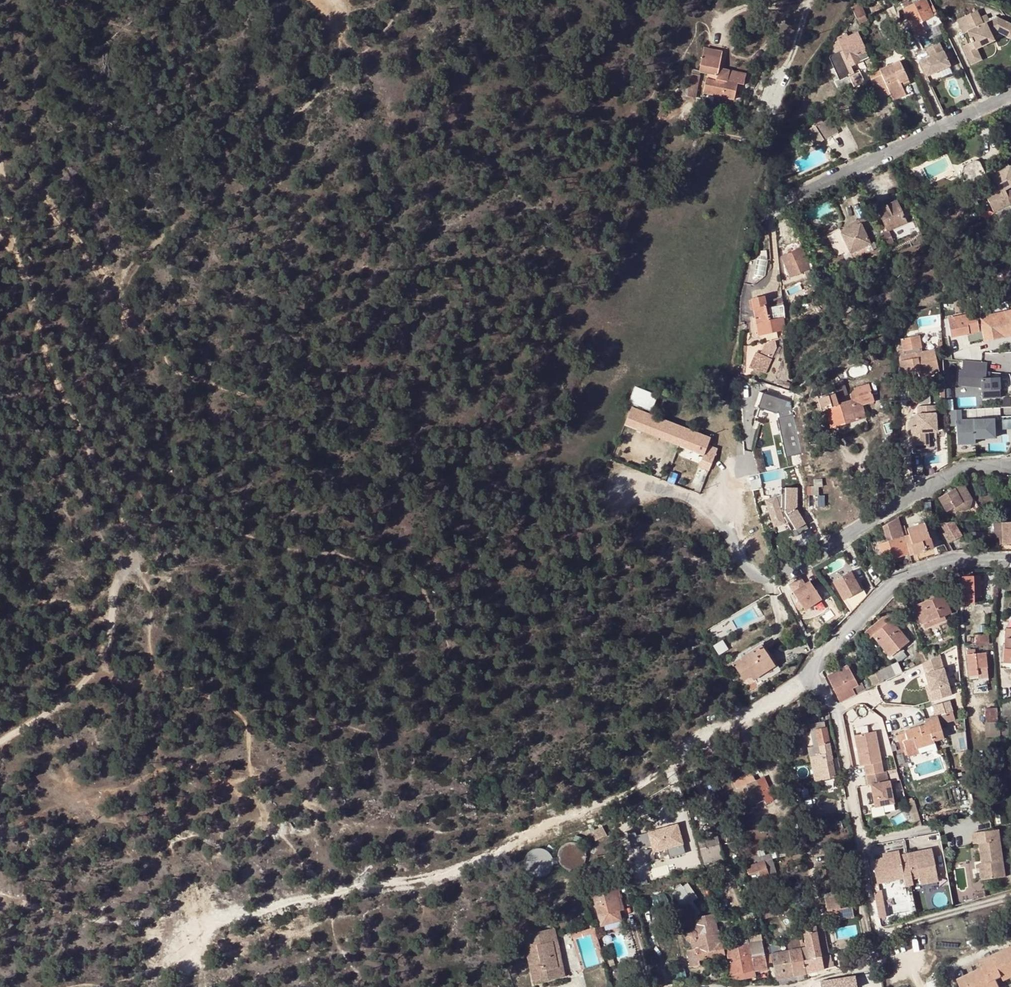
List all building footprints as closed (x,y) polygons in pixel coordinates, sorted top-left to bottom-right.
[(933,8),(926,11),(921,0),(920,0),(905,7),(906,11),(905,12),(923,50),(932,45),(925,31),(921,23),(937,16),(933,8)] [(860,3),(851,7),(856,19),(865,15),(860,3)] [(969,64),(979,60),(974,49),(984,45),(982,41),(990,38),(989,35),(996,31),(1003,35),(1009,25),(997,20),(988,23),(985,16),(979,18),(976,11),(957,19),(963,34),(967,32),(971,42),(962,46),(969,64)] [(865,15),(856,19),(858,24),(867,19),(865,15)] [(925,31),(940,23),(937,16),(921,23),(925,31)] [(1009,25),(1003,35),(1010,39),(1010,38),(1010,26),(1009,25)] [(866,51),(857,32),(848,36),(847,34),(837,39),(839,43),(833,45),(836,52),(830,55),(829,58),(840,79),(848,75),(854,86),(864,81),(859,71),(854,73),(850,66),(867,58),(866,51)] [(699,42),(697,47),(715,53),(718,48),(699,42)] [(939,43),(926,49),(930,58),(943,52),(939,43)] [(730,83),(737,85),(740,74),(712,63),(715,53),(697,47),(691,67),(701,71),(701,73),(730,83)] [(930,58),(920,62),(927,76),(950,66),(943,52),(930,58)] [(691,67),(689,66),(682,64),(680,72),(689,75),(691,67)] [(890,94),(893,100),(906,94),(902,87),(901,83),(908,80),(901,64),(894,67),(893,64),(879,70),(881,74),(887,88),(890,94)] [(689,75),(680,72),(671,97),(681,100),(689,75)] [(730,83),(701,73),(693,94),(722,104),(730,83)] [(871,79),(877,92),(877,93),(887,88),(881,74),(871,79)] [(887,88),(877,93),(880,98),(890,94),(887,88)] [(814,123),(815,126),(822,140),(837,133),(830,118),(822,122),(821,119),(814,123)] [(822,140),(815,126),(809,128),(817,143),(822,140)] [(963,173),(968,183),(986,175),(980,162),(975,160),(963,165),(963,173)] [(1010,167),(1007,160),(989,168),(993,177),(996,182),(991,184),(982,188),(994,212),(1010,204),(1005,191),(1010,188),(1010,167)] [(885,226),(878,228),(880,234),(914,219),(909,207),(901,211),(897,201),(878,209),(885,226)] [(861,224),(865,233),(875,229),(869,215),(840,228),(842,232),(861,224)] [(854,259),(873,250),(865,233),(861,224),(842,232),(840,228),(827,234),(834,251),(848,245),(854,259)] [(791,253),(801,248),(798,241),(787,245),(791,253)] [(825,250),(822,242),(813,246),(816,254),(825,250)] [(813,267),(808,257),(805,258),(801,248),(791,253),(782,257),(791,276),(803,271),(807,279),(812,276),(808,269),(813,267)] [(784,325),(787,325),(785,305),(770,308),(772,315),(768,316),(765,297),(753,300),(760,335),(785,330),(784,325)] [(785,305),(784,298),(769,301),(770,308),(785,305)] [(1010,334),(1010,311),(978,318),(980,323),(965,326),(963,316),(946,319),(949,336),(967,333),(969,342),(983,339),(983,341),(1002,338),(1001,336),(1010,334)] [(978,318),(977,313),(963,316),(965,326),(980,323),(978,318)] [(923,352),(920,335),(900,339),(903,355),(915,353),(915,354),(923,352)] [(760,356),(769,359),(772,351),(763,347),(760,356)] [(937,371),(933,351),(923,352),(915,354),(915,353),(903,355),(898,356),(901,371),(918,368),(920,375),(937,371)] [(760,356),(755,354),(749,369),(765,373),(770,360),(769,359),(760,356)] [(985,363),(965,361),(964,370),(958,370),(956,385),(980,387),(980,399),(999,397),(997,377),(984,378),(980,378),(980,373),(985,373),(985,363)] [(833,384),(837,398),(846,395),(842,381),(833,384)] [(851,400),(857,398),(860,405),(874,400),(869,383),(853,388),(854,390),(852,391),(851,392),(850,393),(850,394),(850,395),(851,400)] [(655,437),(663,419),(634,408),(635,404),(650,409),(656,395),(635,386),(628,401),(632,403),(622,423),(655,437)] [(758,408),(763,393),(759,392),(754,407),(758,408)] [(790,402),(763,393),(758,408),(776,414),(777,414),(778,414),(779,418),(777,418),(786,457),(801,454),(790,402)] [(852,407),(860,405),(857,398),(851,400),(835,404),(832,394),(820,398),(819,395),(812,398),(816,411),(822,409),(828,428),(856,419),(852,407)] [(1001,398),(1001,408),(1010,408),(1010,405),(1010,398),(1001,398)] [(864,417),(860,405),(852,407),(856,419),(864,417)] [(933,405),(916,406),(916,414),(919,414),(920,426),(915,426),(910,427),(911,453),(936,451),(933,405)] [(960,410),(944,411),(945,427),(955,426),(956,445),(974,444),(974,439),(994,438),(993,419),(960,421),(960,410)] [(1001,419),(1002,427),(1010,426),(1010,418),(1001,419)] [(681,426),(663,419),(655,437),(673,444),(681,426)] [(708,437),(681,426),(673,444),(699,455),(698,459),(708,463),(714,448),(705,444),(708,437)] [(760,473),(762,481),(786,475),(784,467),(760,473)] [(963,485),(938,498),(946,512),(954,508),(955,511),(965,511),(970,508),(972,500),(963,485)] [(797,488),(781,487),(781,495),(765,500),(776,533),(790,529),(795,536),(808,529),(796,507),(797,507),(797,488)] [(931,502),(922,503),(924,518),(933,516),(931,502)] [(885,539),(900,534),(900,536),(903,535),(899,519),(893,523),(891,521),(882,527),(885,539)] [(908,534),(903,535),(906,545),(911,544),(914,554),(932,549),(923,521),(912,524),(913,527),(906,529),(908,534)] [(1001,523),(1003,545),(1010,544),(1010,522),(1001,523)] [(954,523),(938,524),(949,543),(961,536),(954,523)] [(1003,545),(1001,523),(994,523),(995,539),(999,539),(999,545),(1003,545)] [(885,539),(871,543),(879,568),(907,559),(906,555),(900,536),(900,534),(885,539)] [(900,536),(906,555),(909,554),(906,545),(903,535),(900,536)] [(833,583),(851,612),(865,598),(850,572),(833,583)] [(972,577),(963,577),(962,577),(964,605),(974,604),(974,597),(981,597),(980,577),(972,577)] [(797,579),(789,584),(794,592),(793,592),(805,610),(821,599),(810,581),(802,586),(797,579)] [(914,607),(922,625),(944,616),(950,613),(942,595),(914,607)] [(870,638),(872,636),(890,621),(893,620),(888,614),(865,632),(870,638)] [(944,616),(922,625),(924,630),(946,620),(944,616)] [(890,621),(872,636),(889,656),(891,655),(894,659),(903,651),(900,648),(908,641),(890,621)] [(988,634),(975,636),(976,645),(990,644),(988,634)] [(753,651),(733,664),(743,680),(749,676),(751,677),(771,664),(760,646),(753,651)] [(730,660),(733,664),(753,651),(750,647),(730,660)] [(975,650),(966,651),(969,676),(977,675),(978,678),(989,676),(986,652),(976,654),(975,650)] [(940,654),(922,662),(925,673),(944,668),(940,654)] [(897,662),(875,672),(879,682),(902,671),(897,662)] [(771,664),(751,677),(753,680),(773,666),(771,664)] [(826,676),(839,701),(864,689),(862,683),(858,685),(847,665),(826,676)] [(944,668),(925,673),(929,685),(933,701),(951,696),(944,668)] [(872,686),(879,682),(875,672),(867,676),(872,686)] [(1001,723),(1002,732),(1002,738),(1009,737),(1008,722),(1007,715),(1010,715),(1010,700),(1000,702),(1002,723),(1001,723)] [(897,736),(900,743),(903,742),(905,750),(908,757),(918,754),(917,749),(932,743),(931,741),(943,738),(939,724),(955,719),(950,701),(932,706),(935,717),(926,720),(927,721),(925,722),(925,723),(925,725),(904,731),(905,733),(897,736)] [(985,709),(987,723),(998,722),(997,708),(985,709)] [(808,748),(813,771),(834,767),(825,723),(809,726),(814,747),(808,748)] [(877,730),(856,733),(860,764),(864,764),(867,784),(869,783),(870,787),(872,787),(873,790),(870,790),(873,806),(891,803),(888,781),(887,781),(885,771),(882,771),(877,730)] [(751,772),(746,775),(749,783),(755,781),(751,772)] [(838,774),(831,776),(835,795),(844,792),(843,787),(840,788),(837,778),(838,777),(838,774)] [(746,775),(732,781),(736,789),(749,783),(746,775)] [(749,783),(736,789),(745,809),(764,801),(766,803),(773,800),(768,789),(760,793),(755,781),(749,783)] [(917,801),(909,804),(916,828),(924,826),(917,801)] [(668,855),(685,851),(677,820),(628,833),(632,847),(651,843),(653,851),(666,847),(668,855)] [(566,824),(563,831),(564,831),(566,831),(567,832),(568,832),(569,832),(570,833),(572,826),(566,824)] [(997,828),(972,833),(974,843),(980,842),(984,863),(978,864),(981,880),(1005,874),(997,828)] [(717,830),(701,834),(703,841),(719,837),(717,830)] [(564,831),(563,831),(562,831),(559,832),(557,833),(555,834),(553,836),(551,839),(551,841),(550,843),(550,846),(551,849),(552,851),(553,853),(554,854),(556,856),(559,857),(560,858),(563,858),(565,858),(568,857),(570,857),(572,855),(573,854),(575,852),(576,850),(577,847),(577,845),(577,844),(576,841),(575,838),(574,836),(572,834),(570,833),(569,832),(568,832),(567,832),(566,831),(564,831)] [(703,841),(699,842),(703,860),(708,859),(706,848),(719,845),(721,844),(719,837),(703,841)] [(538,877),(555,865),(542,845),(524,857),(538,877)] [(723,860),(719,845),(706,848),(708,859),(710,864),(723,860)] [(918,876),(920,885),(937,881),(931,849),(906,854),(907,856),(899,857),(899,855),(883,858),(872,860),(877,883),(900,879),(901,886),(912,885),(910,877),(918,876)] [(899,855),(898,850),(882,853),(883,858),(899,855)] [(758,872),(761,879),(763,878),(765,884),(771,882),(769,876),(764,860),(772,858),(771,855),(754,859),(755,863),(746,866),(748,875),(758,872)] [(776,874),(772,858),(764,860),(769,876),(776,874)] [(695,900),(699,897),(688,880),(673,890),(691,917),(701,910),(695,900)] [(937,881),(920,885),(921,891),(939,888),(937,881)] [(612,885),(592,891),(600,922),(603,925),(621,921),(619,912),(623,911),(620,899),(616,900),(612,885)] [(822,894),(824,900),(837,897),(835,891),(822,894)] [(984,891),(974,894),(976,899),(986,896),(984,891)] [(775,897),(766,900),(768,906),(777,904),(775,897)] [(837,897),(824,900),(827,915),(837,913),(839,920),(853,917),(851,906),(840,908),(837,897)] [(788,903),(776,908),(778,914),(791,909),(788,903)] [(690,944),(691,949),(688,950),(691,966),(700,965),(699,959),(723,954),(722,942),(714,913),(702,916),(704,926),(706,933),(697,935),(697,932),(692,929),(687,931),(684,935),(685,941),(690,944)] [(704,926),(692,929),(697,932),(697,935),(706,933),(704,926)] [(806,946),(800,948),(803,960),(820,956),(818,945),(826,944),(824,934),(821,931),(816,932),(814,927),(803,929),(804,937),(806,946)] [(554,941),(556,940),(553,928),(523,935),(533,983),(563,977),(562,970),(561,969),(560,968),(559,967),(557,967),(551,942),(552,942),(554,941)] [(724,941),(727,962),(730,975),(755,970),(767,968),(766,963),(763,948),(760,934),(753,936),(754,941),(748,942),(747,937),(744,928),(732,931),(734,939),(724,941)] [(804,937),(798,938),(800,948),(806,946),(804,937)] [(798,938),(786,941),(788,950),(800,948),(798,938)] [(562,970),(556,940),(554,941),(552,942),(551,942),(557,967),(559,967),(560,968),(561,969),(562,970)] [(820,956),(828,955),(826,944),(818,945),(820,956)] [(979,962),(982,968),(957,981),(960,986),(1010,986),(1010,947),(979,962)] [(769,948),(763,948),(766,963),(772,962),(769,948)] [(803,960),(800,948),(788,950),(793,976),(804,973),(803,960)] [(793,976),(788,950),(773,953),(775,961),(778,961),(782,978),(793,976)] [(803,960),(804,973),(833,967),(832,962),(822,964),(820,956),(803,960)] [(756,976),(755,970),(730,975),(731,981),(756,976)] [(846,985),(844,977),(819,982),(820,986),(846,986),(846,985)]
